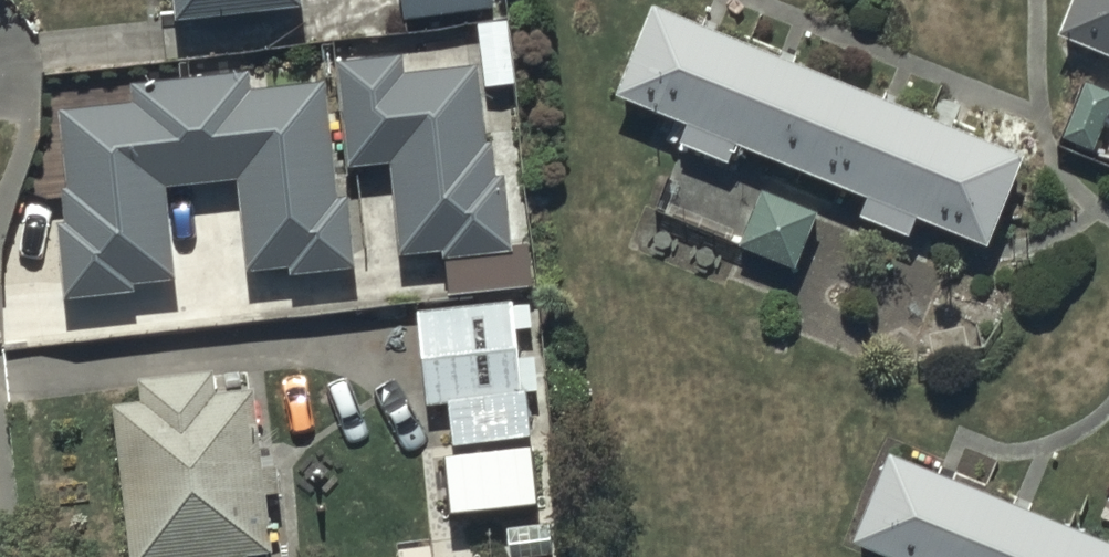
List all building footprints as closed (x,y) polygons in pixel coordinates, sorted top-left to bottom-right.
[(177,9),(275,0),(173,0),(174,9),(177,9)] [(403,12),(495,3),(495,0),(402,0),(403,12)] [(1058,31),(1108,52),(1108,0),(1070,0),(1058,31)] [(702,23),(653,3),(617,92),(662,111),(686,121),(678,139),(729,160),(737,140),(866,193),(858,213),(910,234),(918,214),(986,242),(1023,153),(961,128),(894,101),(787,57),(710,26),(702,23)] [(390,157),(397,244),(441,241),(442,249),(512,244),(507,170),(494,171),(488,97),(483,97),(480,58),(470,58),(469,38),(335,50),(346,159),(390,157)] [(63,290),(136,285),(136,271),(176,270),(166,176),(238,170),(246,262),(290,258),(290,264),(355,258),(352,188),(338,189),(328,71),(318,72),(317,56),(69,80),(70,99),(62,100),(64,213),(58,213),(63,290)] [(1085,81),(1062,135),(1093,147),(1108,107),(1108,90),(1085,81)] [(817,210),(761,188),(740,243),(795,264),(817,210)] [(421,299),(421,302),(425,401),(449,400),(450,434),(528,431),(527,383),(518,384),(515,295),(421,299)] [(113,393),(130,556),(137,556),(204,551),(204,554),(249,551),(248,544),(270,542),(256,379),(215,383),(213,361),(140,367),(142,391),(113,393)] [(889,451),(852,540),(893,556),(1108,556),(1108,540),(1029,508),(1021,504),(947,474),(938,471),(889,451)]
